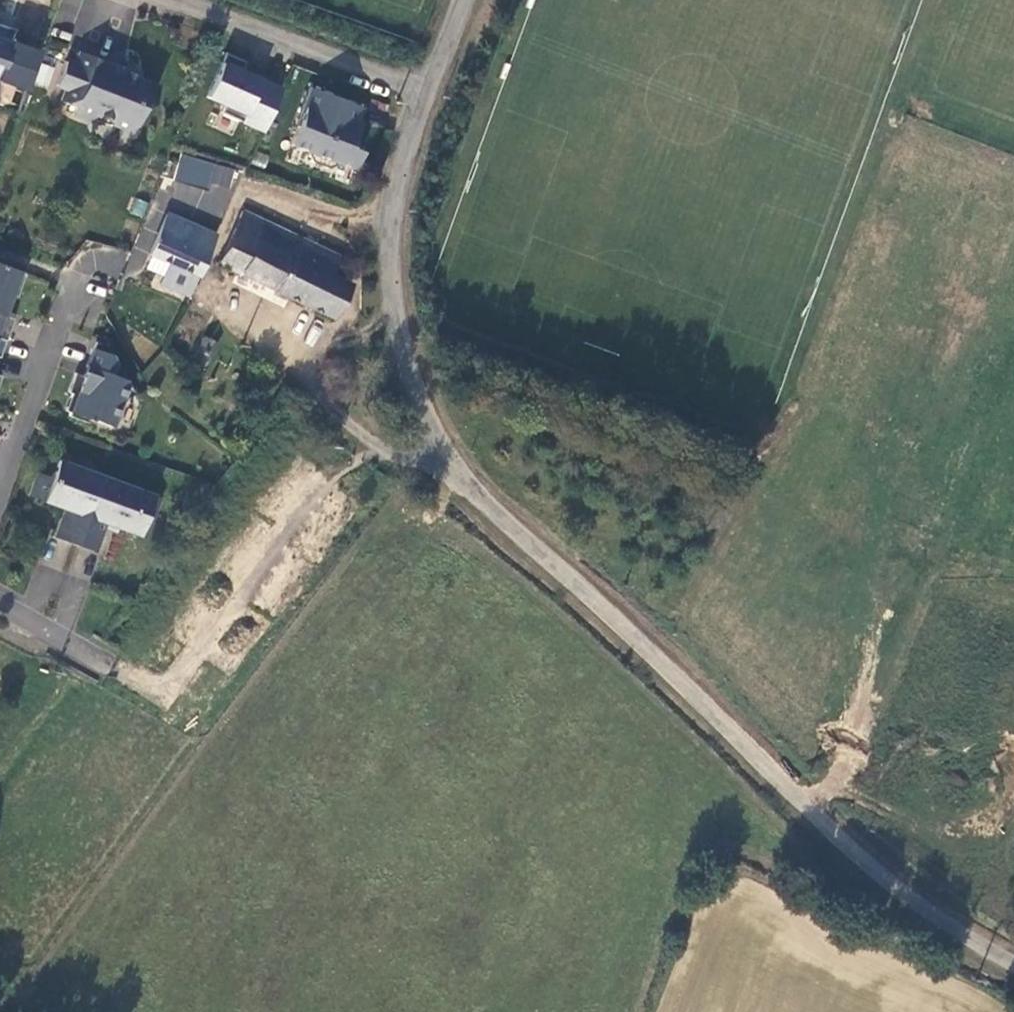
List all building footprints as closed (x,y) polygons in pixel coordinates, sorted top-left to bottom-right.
[(18,89),(25,70),(33,73),(41,53),(0,38),(0,82),(18,89)] [(247,60),(226,52),(207,96),(224,103),(221,112),(263,130),(281,88),(242,71),(247,60)] [(93,122),(95,118),(97,115),(113,122),(112,124),(130,130),(137,126),(145,108),(151,104),(156,93),(152,85),(139,80),(141,75),(122,68),(121,70),(120,75),(106,70),(108,65),(80,55),(76,65),(67,62),(57,87),(67,91),(62,104),(74,110),(73,115),(93,122)] [(40,64),(33,84),(46,88),(52,67),(40,64)] [(121,70),(108,65),(106,70),(120,75),(121,70)] [(358,127),(365,108),(312,87),(297,125),(300,126),(292,145),(311,152),(337,162),(356,169),(363,152),(352,148),(360,128),(358,127)] [(97,115),(95,118),(112,124),(113,122),(97,115)] [(337,162),(311,152),(309,156),(312,162),(328,168),(335,166),(337,162)] [(183,182),(168,175),(161,191),(176,198),(183,182)] [(332,275),(340,257),(245,212),(232,242),(222,263),(334,319),(351,284),(332,275)] [(199,275),(216,236),(167,214),(151,254),(199,275)] [(0,267),(0,342),(6,344),(14,322),(5,319),(12,299),(17,300),(26,277),(0,267)] [(204,340),(216,351),(219,345),(205,338),(204,340)] [(208,365),(216,351),(204,340),(194,358),(195,362),(197,365),(200,366),(202,366),(208,365)] [(124,405),(137,397),(108,349),(98,346),(85,380),(78,377),(70,396),(74,397),(67,414),(72,416),(71,420),(91,427),(93,423),(114,431),(124,405)] [(76,549),(102,480),(59,463),(53,481),(39,476),(30,499),(65,512),(54,540),(76,549)] [(102,480),(76,549),(95,556),(105,527),(129,536),(140,540),(144,529),(153,525),(162,502),(102,480)]
